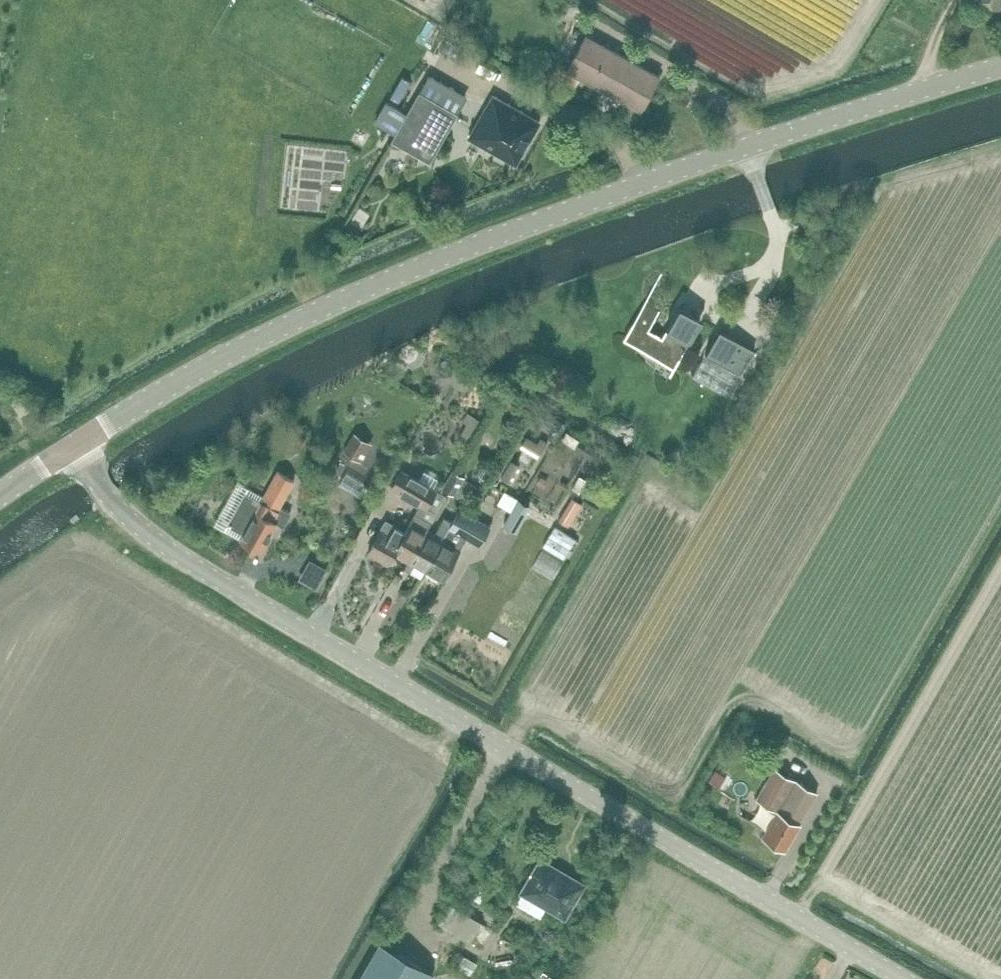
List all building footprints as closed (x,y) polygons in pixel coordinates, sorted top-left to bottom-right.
[(641,111),(662,75),(586,33),(566,69),(569,71),(564,78),(576,86),(581,78),(615,97),(611,104),(621,109),(625,102),(641,111)] [(557,64),(552,72),(562,77),(566,69),(557,64)] [(393,139),(392,140),(431,162),(459,112),(420,90),(407,113),(396,133),(393,139)] [(517,164),(542,122),(493,93),(469,137),(517,164)] [(387,101),(375,122),(385,127),(396,133),(407,113),(396,107),(387,101)] [(350,220),(346,226),(356,233),(360,226),(350,220)] [(623,339),(673,367),(669,373),(670,374),(703,319),(680,306),(662,336),(659,335),(659,334),(655,332),(649,329),(660,310),(645,302),(623,339)] [(727,396),(754,349),(720,329),(692,376),(727,396)] [(403,349),(402,354),(404,359),(409,361),(413,359),(415,354),(413,349),(408,347),(403,349)] [(512,392),(504,389),(500,406),(507,408),(512,392)] [(540,408),(535,415),(552,426),(557,419),(540,408)] [(472,414),(467,422),(476,427),(480,419),(472,414)] [(362,461),(373,443),(355,432),(344,450),(362,461)] [(510,458),(500,475),(508,480),(519,463),(510,458)] [(454,495),(465,476),(452,467),(441,487),(454,495)] [(277,523),(278,523),(285,527),(292,513),(281,507),(296,480),(279,468),(261,500),(246,492),(228,524),(245,533),(241,540),(261,551),(277,523)] [(387,519),(369,553),(389,563),(394,554),(395,553),(409,561),(410,562),(426,532),(428,530),(448,494),(407,470),(396,489),(421,504),(407,529),(387,519)] [(505,491),(499,503),(511,510),(518,498),(505,491)] [(593,523),(600,499),(587,495),(580,520),(593,523)] [(516,531),(531,505),(518,498),(511,510),(503,524),(516,531)] [(567,524),(579,502),(573,498),(560,520),(567,524)] [(447,532),(426,571),(443,582),(468,538),(480,544),(491,526),(460,508),(453,520),(446,532),(447,532)] [(409,561),(405,568),(410,571),(414,564),(415,565),(418,566),(426,571),(447,532),(446,532),(453,520),(446,516),(435,534),(428,530),(426,532),(410,562),(409,561)] [(573,523),(561,543),(583,556),(595,536),(573,523)] [(317,580),(336,585),(342,563),(323,558),(317,580)] [(392,598),(387,613),(397,616),(402,601),(392,598)] [(786,849),(801,823),(819,792),(775,767),(756,798),(778,811),(764,835),(786,849)] [(523,892),(517,902),(540,916),(546,906),(565,918),(585,885),(542,860),(523,892)] [(474,880),(467,894),(480,901),(488,887),(474,880)] [(451,903),(440,922),(471,941),(483,922),(451,903)] [(435,970),(381,939),(358,978),(430,978),(435,970)]
